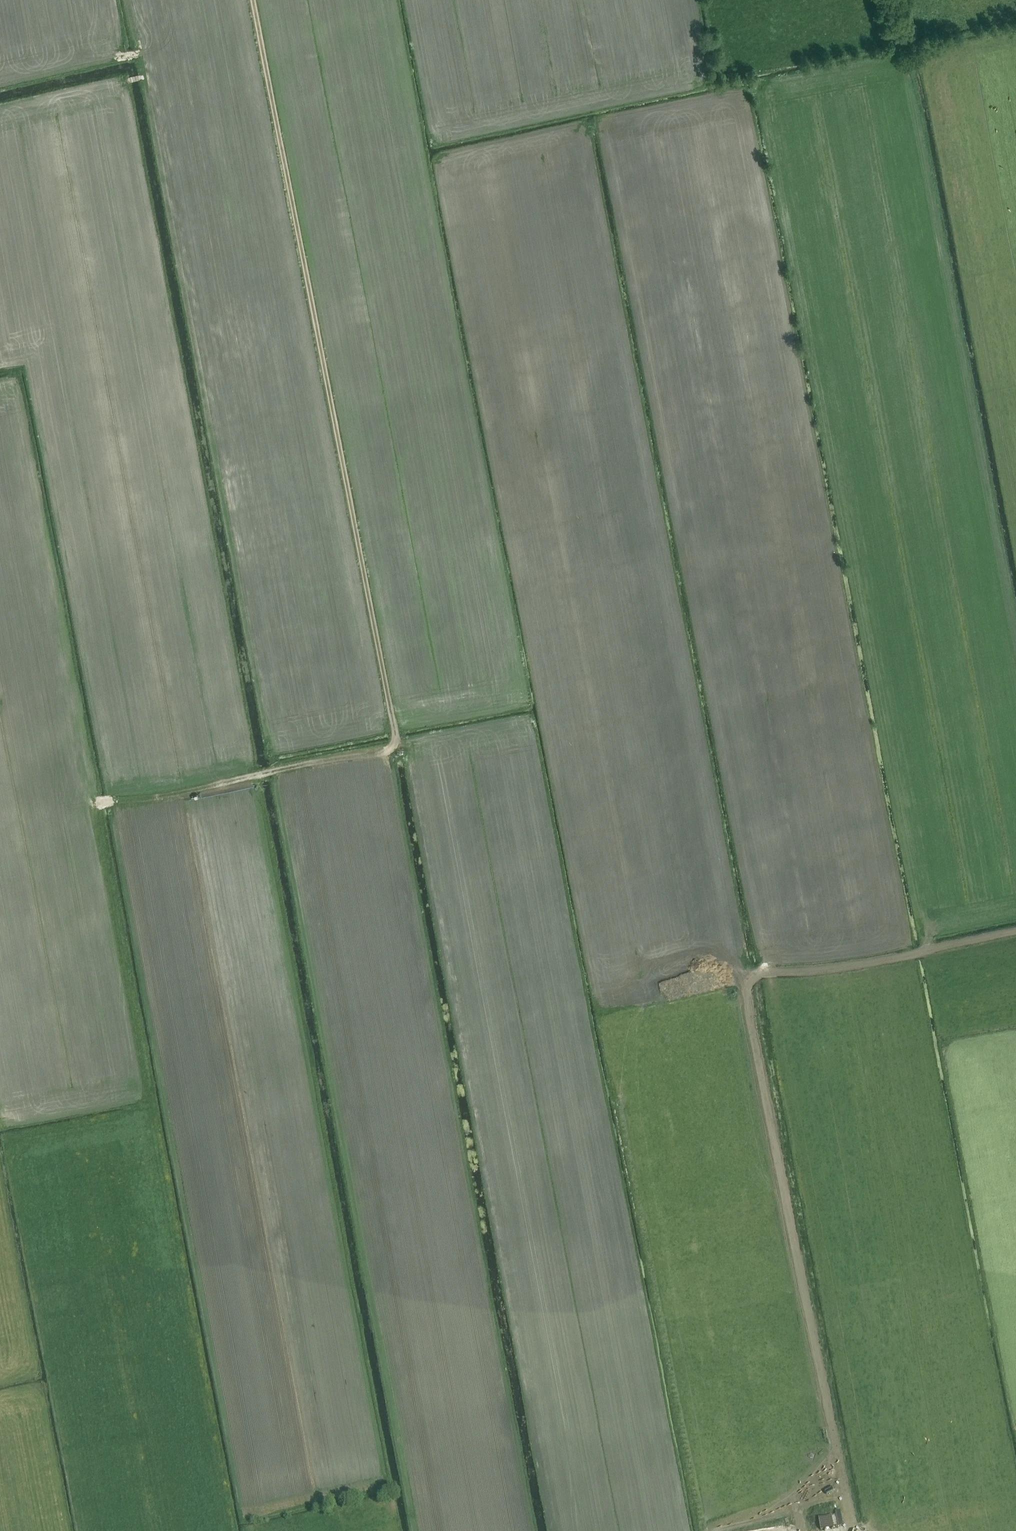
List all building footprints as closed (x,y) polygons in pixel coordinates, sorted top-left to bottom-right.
[(817,1516),(819,1529),(836,1527),(834,1514),(817,1516)]
